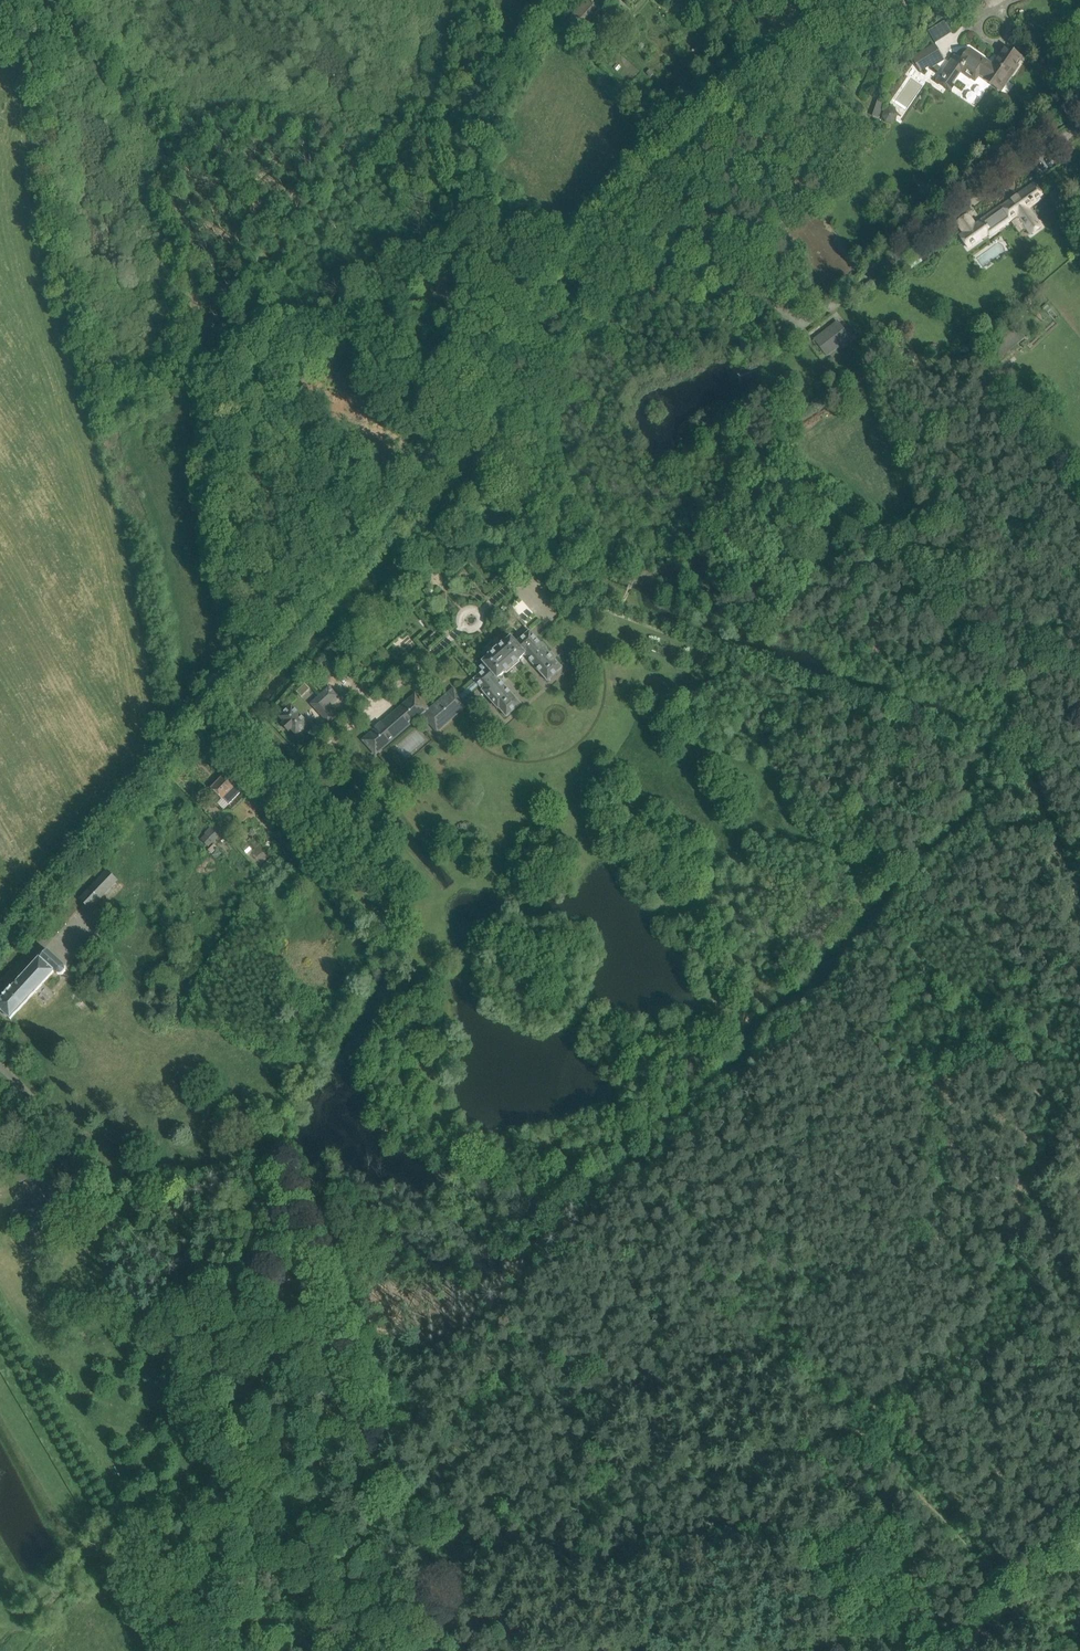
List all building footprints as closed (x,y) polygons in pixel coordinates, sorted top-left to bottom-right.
[(574,10),(576,13),(573,17),(578,23),(582,19),(585,21),(597,8),(589,0),(586,0),(580,6),(579,5),(574,10)] [(604,44),(599,38),(588,48),(594,54),(604,44)] [(934,44),(913,57),(920,69),(929,64),(931,67),(943,60),(934,44)] [(994,65),(983,58),(969,49),(961,61),(954,56),(936,81),(948,89),(961,71),(975,81),(979,74),(985,78),(984,79),(1001,91),(1002,90),(1001,90),(1023,58),(1022,58),(1007,48),(1008,47),(1007,47),(994,65)] [(872,116),(879,118),(884,99),(877,97),(872,116)] [(1034,184),(983,220),(982,219),(975,223),(968,213),(954,223),(961,233),(958,236),(968,249),(1017,214),(1031,233),(1041,226),(1027,207),(1043,196),(1034,184)] [(815,337),(827,357),(838,348),(840,350),(844,347),(843,344),(851,338),(837,320),(815,337)] [(799,338),(797,339),(803,347),(804,346),(811,340),(805,333),(799,338)] [(418,710),(437,731),(467,704),(463,699),(479,685),(483,689),(482,690),(498,708),(499,707),(506,716),(521,703),(498,678),(504,672),(505,673),(519,660),(518,660),(525,654),(547,680),(562,667),(556,662),(556,659),(553,655),(550,654),(548,652),(548,649),(545,645),(541,645),(530,631),(516,643),(511,637),(504,643),(503,642),(489,655),(490,656),(483,662),(488,668),(474,679),(476,681),(457,697),(453,693),(431,713),(415,695),(383,724),(381,722),(375,728),(376,729),(364,740),(376,753),(413,720),(411,716),(418,710)] [(311,704),(328,722),(336,714),(320,696),(311,704)] [(308,723),(292,705),(280,716),(285,722),(282,724),(288,731),(291,729),(296,734),(308,723)] [(212,788),(222,798),(229,804),(241,792),(224,775),(212,788)] [(204,833),(205,834),(201,839),(209,847),(223,833),(213,823),(204,833)] [(118,881),(107,871),(80,899),(91,910),(118,881)] [(66,971),(66,966),(48,950),(41,958),(40,957),(0,1001),(0,1010),(11,1020),(55,972),(57,974),(63,974),(66,971)] [(14,1168),(14,1169),(14,1170),(14,1171),(15,1172),(15,1173),(15,1174),(15,1175),(16,1176),(17,1177),(17,1178),(18,1179),(19,1180),(19,1181),(20,1181),(24,1180),(25,1179),(26,1178),(27,1177),(28,1176),(30,1174),(30,1173),(31,1172),(31,1171),(32,1170),(32,1169),(32,1168),(30,1166),(29,1166),(28,1165),(27,1164),(26,1164),(25,1164),(21,1163),(20,1163),(19,1163),(18,1163),(17,1163),(16,1164),(15,1164),(14,1165),(14,1166),(14,1167),(14,1168)]
